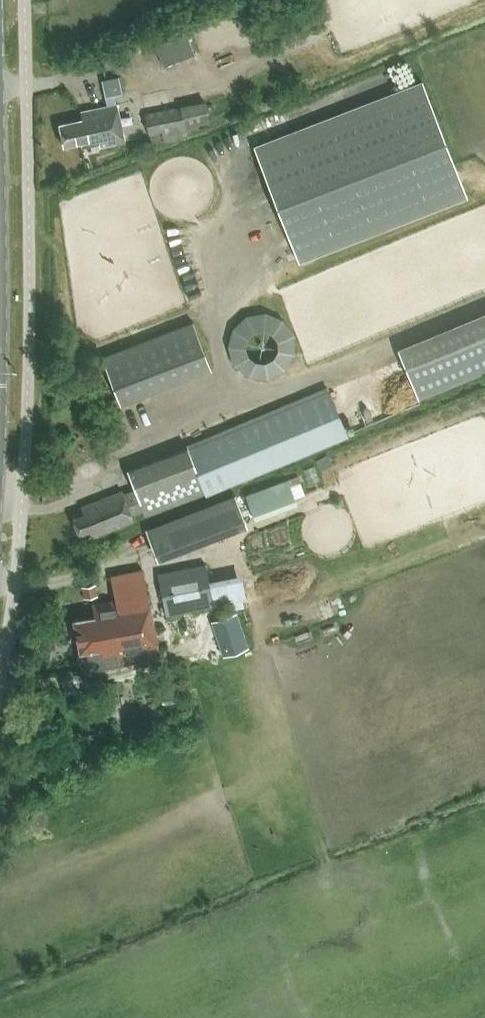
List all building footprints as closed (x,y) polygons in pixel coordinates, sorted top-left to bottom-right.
[(184,29),(152,42),(161,63),(192,51),(184,29)] [(117,76),(117,75),(101,79),(105,97),(122,93),(118,76),(117,76)] [(254,146),(299,263),(468,198),(422,81),(254,146)] [(201,99),(180,104),(143,113),(149,135),(207,120),(205,110),(202,101),(201,99)] [(98,146),(124,141),(116,104),(80,111),(82,119),(58,124),(63,145),(80,142),(80,146),(98,142),(98,146)] [(234,316),(236,374),(296,371),(294,313),(234,316)] [(209,368),(191,321),(100,355),(118,402),(209,368)] [(131,521),(129,515),(141,510),(144,517),(346,440),(329,396),(186,450),(186,449),(126,472),(133,488),(111,497),(110,494),(81,505),(84,513),(73,517),(79,533),(90,529),(92,536),(131,521)] [(295,504),(285,477),(243,493),(253,520),(295,504)] [(245,525),(232,493),(143,527),(156,560),(245,525)] [(211,605),(208,592),(202,563),(157,572),(166,615),(211,605)] [(104,631),(153,621),(142,569),(110,576),(115,600),(93,604),(95,616),(74,620),(78,641),(105,636),(104,631)] [(95,594),(93,582),(80,585),(82,597),(95,594)] [(247,645),(235,611),(208,620),(220,655),(247,645)] [(79,650),(80,653),(77,656),(78,662),(82,664),(83,670),(117,663),(116,656),(158,648),(153,621),(104,631),(105,636),(78,641),(80,650),(79,650)]
